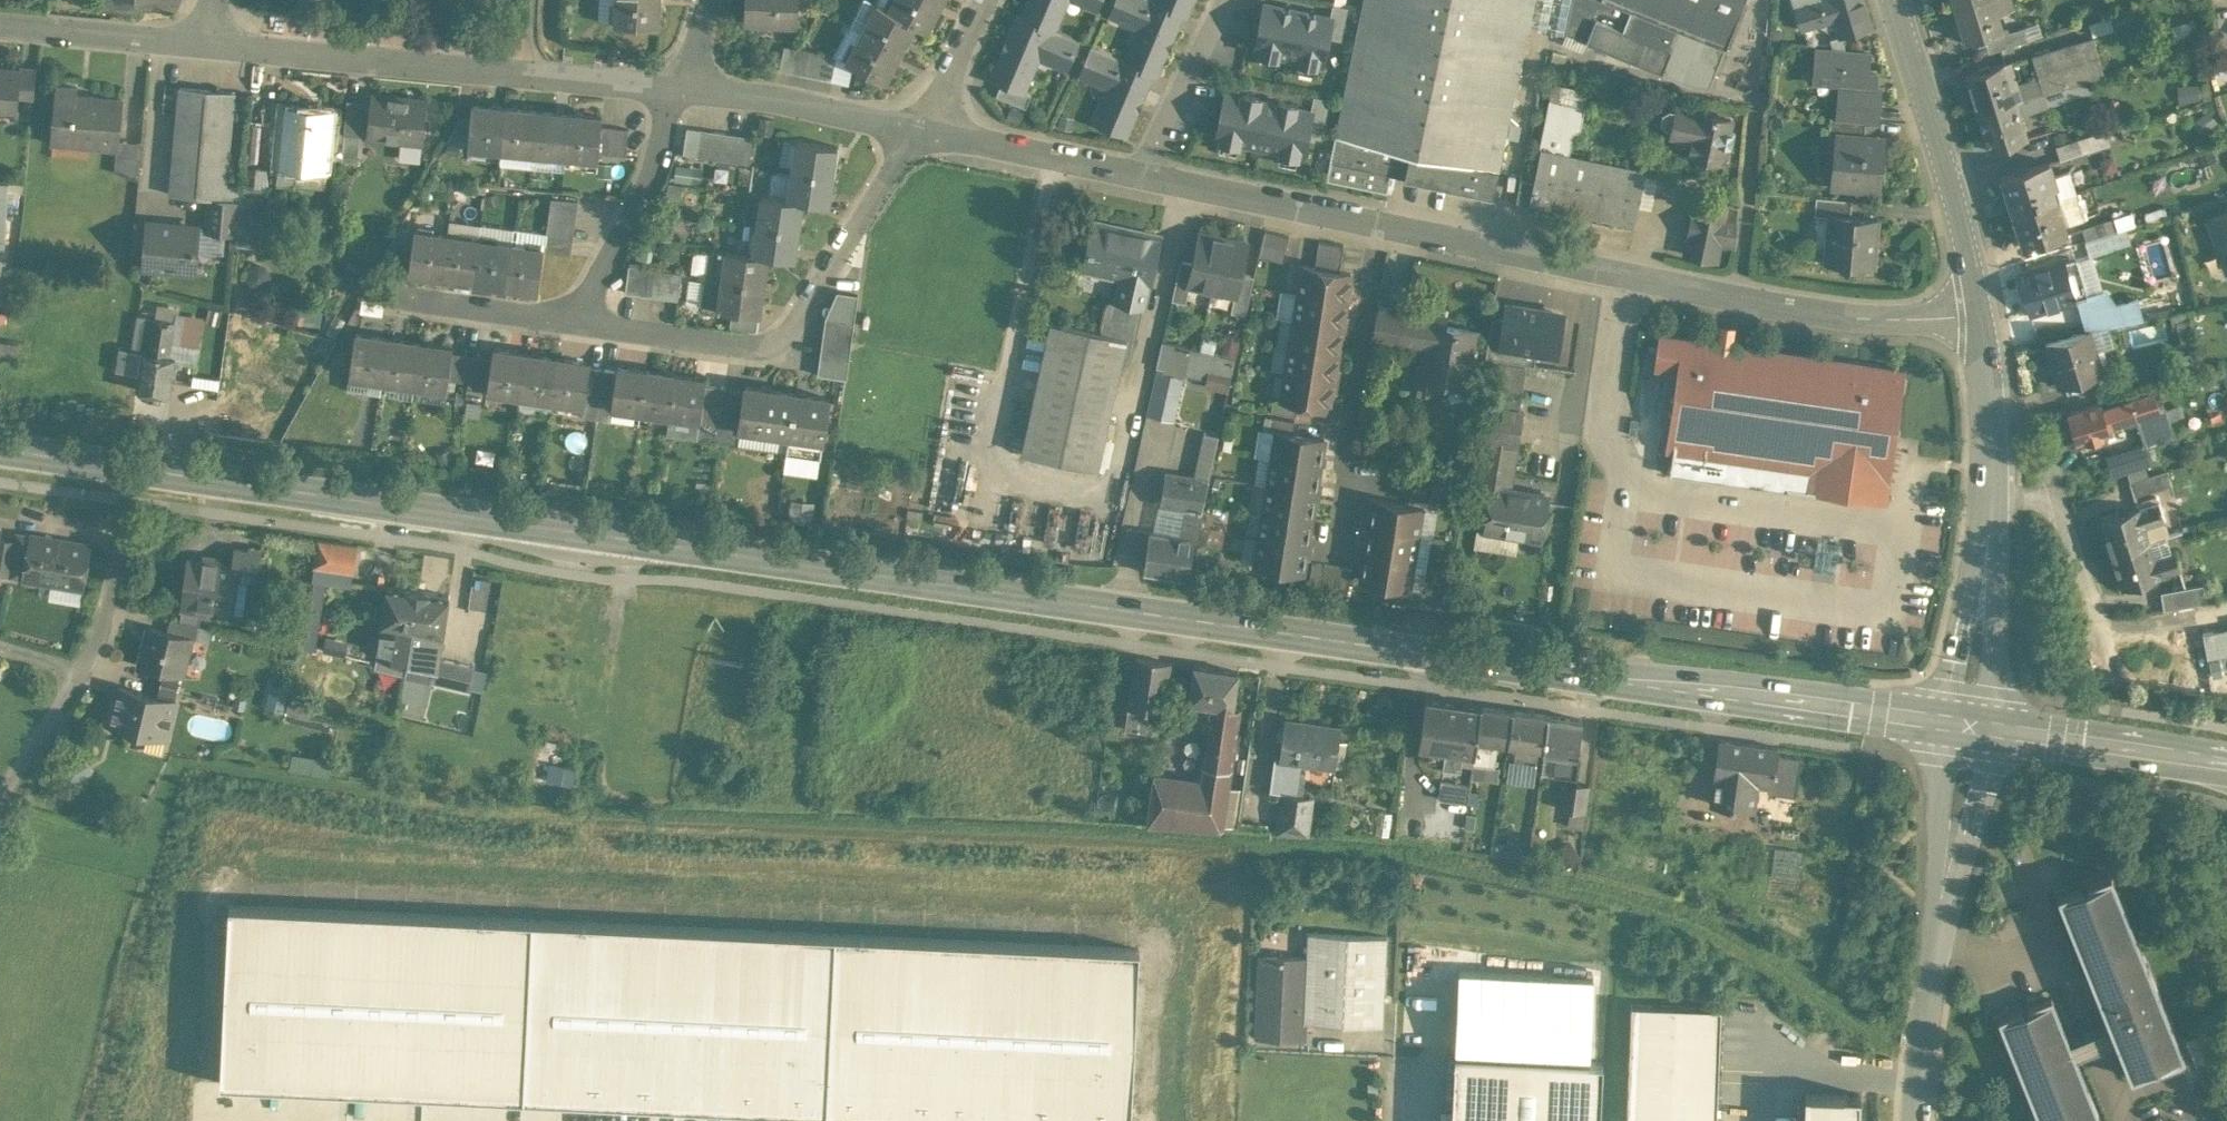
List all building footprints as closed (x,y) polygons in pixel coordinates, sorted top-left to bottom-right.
[(102,9),(142,11),(142,0),(102,0),(102,9)] [(616,20),(616,22),(658,24),(658,23),(659,0),(617,0),(616,20)] [(745,19),(763,19),(763,20),(762,22),(798,24),(799,0),(746,0),(745,19)] [(851,26),(863,31),(878,1),(875,0),(864,0),(851,26)] [(890,8),(890,9),(915,21),(914,22),(926,28),(941,0),(894,0),(890,8)] [(1022,15),(1055,29),(1067,0),(1028,0),(1022,15)] [(1155,0),(1115,0),(1113,6),(1142,19),(1124,59),(1153,72),(1157,74),(1183,12),(1155,0)] [(1183,12),(1187,14),(1193,0),(1155,0),(1183,12)] [(1336,134),(1330,160),(1327,178),(1387,190),(1391,173),(1405,176),(1411,149),(1498,168),(1533,0),(1364,0),(1336,134)] [(1616,0),(1572,0),(1566,32),(1662,70),(1671,48),(1671,47),(1680,26),(1616,0)] [(1680,26),(1726,44),(1743,0),(1616,0),(1680,26)] [(1812,0),(1795,5),(1802,26),(1819,21),(1812,0)] [(1812,0),(1819,21),(1819,22),(1822,32),(1837,27),(1839,35),(1872,25),(1864,0),(1813,0),(1812,0)] [(1955,2),(1966,38),(1983,33),(2000,28),(2002,27),(1996,8),(2013,3),(2012,0),(1963,0),(1955,2)] [(915,21),(890,9),(890,8),(878,2),(878,1),(863,31),(900,50),(914,22),(915,21)] [(1332,16),(1264,2),(1255,48),(1260,49),(1260,51),(1278,55),(1278,53),(1299,57),(1299,59),(1317,63),(1318,61),(1323,62),(1328,36),(1332,16)] [(1348,5),(1335,3),(1332,16),(1328,36),(1341,38),(1348,5)] [(1022,15),(1018,14),(991,77),(1001,81),(1024,91),(1024,90),(1042,49),(1070,61),(1079,40),(1055,29),(1022,15)] [(1802,26),(1802,27),(1805,37),(1822,32),(1819,22),(1802,26)] [(848,61),(863,31),(851,26),(836,55),(838,55),(838,56),(848,61)] [(2023,26),(2002,32),(2006,45),(2027,39),(2023,26)] [(2000,28),(1983,33),(1989,50),(2006,45),(2002,32),(2000,28)] [(900,50),(863,31),(848,61),(853,63),(884,79),(900,50)] [(2093,38),(2033,57),(2040,78),(2044,91),(2074,82),(2103,72),(2093,38)] [(1124,59),(1092,45),(1083,66),(1112,79),(1094,120),(1126,134),(1153,72),(1124,59)] [(1870,53),(1816,48),(1814,73),(1840,75),(1836,116),(1865,119),(1878,121),(1881,87),(1876,86),(1877,73),(1869,72),(1870,53)] [(824,52),(819,77),(833,80),(838,56),(838,55),(836,55),(824,52)] [(848,61),(838,56),(833,80),(848,83),(853,63),(848,61)] [(2004,61),(1966,73),(1977,112),(2016,100),(2044,92),(2044,91),(2040,78),(2012,86),(2004,61)] [(37,66),(20,65),(20,69),(22,70),(19,94),(34,96),(37,66)] [(0,67),(0,106),(18,108),(19,94),(22,70),(20,69),(0,67)] [(2178,83),(2179,96),(2210,94),(2209,80),(2178,83)] [(1024,91),(1001,81),(996,94),(1026,106),(1031,93),(1024,90),(1024,91)] [(2048,105),(2078,96),(2074,82),(2044,91),(2044,92),(2048,105)] [(123,97),(77,93),(78,86),(57,84),(52,142),(118,148),(123,97)] [(236,90),(179,85),(177,113),(170,192),(225,197),(233,118),(236,90)] [(1646,169),(1567,153),(1572,127),(1579,128),(1587,90),(1566,86),(1563,100),(1551,98),(1547,121),(1546,121),(1529,202),(1582,213),(1582,212),(1634,223),(1646,169)] [(1278,102),(1260,99),(1261,96),(1242,93),(1242,95),(1225,91),(1216,135),(1221,136),(1221,138),(1239,142),(1240,140),(1280,148),(1280,150),(1298,154),(1299,152),(1304,153),(1308,133),(1313,110),(1296,106),(1297,104),(1278,100),(1278,102)] [(2044,92),(2016,100),(2020,113),(2048,105),(2044,92)] [(428,99),(373,93),(371,103),(367,102),(363,133),(368,134),(368,135),(399,138),(421,140),(423,140),(428,99)] [(1329,97),(1316,94),(1313,110),(1308,133),(1321,136),(1329,97)] [(344,131),(363,133),(367,102),(348,100),(344,131)] [(2016,100),(1977,112),(1989,149),(2027,137),(2020,113),(2016,100)] [(505,106),(474,103),(473,103),(471,116),(469,143),(468,145),(470,145),(501,148),(502,148),(506,106),(505,106)] [(333,110),(284,105),(279,163),(278,178),(313,182),(315,167),(327,168),(333,110)] [(537,109),(506,106),(502,148),(533,150),(533,151),(534,151),(538,109),(537,109)] [(1711,115),(1669,106),(1662,110),(1660,120),(1664,127),(1695,133),(1690,154),(1722,161),(1731,117),(1712,113),(1711,115)] [(569,112),(538,109),(534,151),(535,151),(565,153),(565,154),(566,154),(570,112),(569,112)] [(601,115),(571,112),(570,112),(566,154),(567,154),(597,156),(598,157),(599,157),(600,151),(602,125),(603,115),(601,115)] [(471,116),(458,115),(457,122),(447,140),(469,143),(471,116)] [(1836,116),(1831,116),(1829,135),(1836,135),(1842,136),(1843,133),(1865,135),(1865,119),(1836,116)] [(615,126),(602,125),(600,151),(612,153),(615,126)] [(629,127),(615,126),(612,153),(626,154),(629,127)] [(700,128),(687,126),(683,152),(696,154),(700,128)] [(713,130),(700,128),(696,154),(710,156),(713,130)] [(2106,129),(2056,144),(2060,158),(2111,143),(2110,141),(2106,129)] [(727,132),(713,130),(710,156),(723,158),(727,132)] [(357,159),(359,133),(344,131),(342,158),(357,159)] [(740,133),(727,132),(723,158),(736,160),(740,133)] [(753,135),(740,133),(736,160),(749,162),(753,135)] [(1865,135),(1843,133),(1842,136),(1836,135),(1832,183),(1880,187),(1885,137),(1865,135)] [(421,140),(399,138),(397,156),(419,158),(421,140)] [(838,145),(796,139),(796,140),(797,140),(793,168),(833,174),(837,146),(838,146),(838,145)] [(142,141),(124,140),(121,171),(139,173),(142,141)] [(1498,168),(1411,149),(1405,176),(1493,194),(1499,168),(1498,168)] [(534,151),(533,165),(564,168),(566,154),(565,154),(565,153),(535,151),(534,151)] [(2049,160),(2002,174),(2013,210),(2075,190),(2069,169),(2053,174),(2049,160)] [(677,164),(675,178),(699,180),(701,166),(677,164)] [(833,174),(793,168),(792,174),(789,197),(802,199),(829,203),(829,202),(833,174)] [(792,174),(779,172),(773,177),(770,195),(789,198),(789,197),(792,174)] [(0,180),(0,270),(1,270),(6,239),(9,180),(0,180)] [(270,187),(241,184),(240,199),(238,217),(267,220),(270,187)] [(2075,190),(2013,210),(2024,245),(2066,232),(2064,224),(2084,217),(2076,190),(2075,190)] [(770,195),(762,193),(762,195),(758,223),(798,229),(802,199),(789,197),(789,198),(770,195)] [(1852,198),(1816,195),(1815,213),(1830,214),(1830,212),(1851,214),(1852,198)] [(240,199),(209,196),(205,228),(213,228),(237,230),(238,217),(240,199)] [(578,199),(552,196),(550,209),(576,213),(578,199)] [(1738,204),(1696,196),(1693,211),(1704,213),(1699,236),(1688,234),(1684,252),(1717,259),(1721,242),(1736,245),(1738,218),(1737,218),(1738,204)] [(576,213),(550,209),(548,223),(574,226),(576,213)] [(2209,217),(2226,266),(2226,211),(2209,217)] [(1851,214),(1830,212),(1830,214),(1826,261),(1828,262),(1829,257),(1871,260),(1871,265),(1873,265),(1873,258),(1872,258),(1874,235),(1875,235),(1877,216),(1851,214)] [(2122,214),(2082,226),(2086,239),(2126,227),(2122,214)] [(1120,274),(1130,229),(1096,222),(1096,220),(1093,219),(1083,266),(1120,274)] [(148,222),(135,221),(132,247),(145,248),(148,222)] [(758,223),(741,221),(737,250),(754,252),(758,223)] [(199,226),(148,222),(145,248),(144,264),(195,268),(199,226)] [(514,222),(514,229),(512,242),(512,243),(543,247),(543,246),(544,247),(546,236),(547,227),(514,222)] [(574,226),(548,223),(547,227),(546,236),(572,239),(574,226)] [(798,229),(758,223),(754,252),(767,254),(768,254),(794,258),(795,257),(794,257),(798,229)] [(481,224),(479,237),(480,237),(480,238),(511,242),(512,242),(514,229),(481,224)] [(415,229),(399,227),(385,251),(411,255),(415,229)] [(1130,229),(1120,274),(1122,275),(1117,298),(1117,299),(1134,303),(1143,304),(1148,281),(1150,281),(1160,234),(1131,227),(1130,229)] [(2126,227),(2086,239),(2090,254),(2130,242),(2126,227)] [(447,233),(416,229),(416,228),(415,228),(415,229),(411,255),(409,270),(410,270),(441,274),(441,275),(442,275),(448,233),(447,233)] [(1289,234),(1264,229),(1259,255),(1283,260),(1289,234)] [(1224,236),(1200,231),(1193,261),(1189,283),(1190,283),(1212,288),(1224,236)] [(479,238),(449,233),(448,233),(442,275),(443,275),(473,279),(479,237),(479,238)] [(572,239),(546,236),(544,247),(544,249),(570,253),(572,239)] [(1247,241),(1224,236),(1212,288),(1235,293),(1236,293),(1241,271),(1247,241)] [(511,242),(480,238),(480,237),(479,237),(473,279),(474,280),(474,279),(505,283),(505,284),(506,284),(512,242),(511,242)] [(2164,238),(2144,243),(2153,281),(2174,275),(2164,238)] [(1344,244),(1319,240),(1315,266),(1340,270),(1344,244)] [(543,247),(512,243),(512,242),(506,284),(537,288),(537,289),(538,289),(544,249),(544,247),(543,246),(543,247)] [(737,250),(712,246),(708,275),(763,283),(768,254),(767,254),(754,252),(737,250)] [(2076,257),(2018,275),(2029,312),(2078,298),(2087,295),(2085,289),(2076,257)] [(1193,261),(1181,259),(1172,298),(1186,301),(1190,283),(1189,283),(1193,261)] [(642,266),(629,264),(625,291),(638,293),(642,266)] [(1315,266),(1303,264),(1298,292),(1347,299),(1351,272),(1340,270),(1315,266)] [(655,268),(642,266),(638,293),(652,294),(655,268)] [(669,270),(655,268),(652,294),(665,296),(669,270)] [(682,272),(669,270),(665,296),(678,298),(682,272)] [(1254,274),(1241,271),(1236,293),(1235,293),(1231,310),(1245,313),(1254,274)] [(703,305),(708,275),(690,273),(686,303),(703,305)] [(763,283),(708,275),(703,305),(759,313),(759,311),(763,283)] [(2087,295),(2078,298),(2087,330),(2089,329),(2094,328),(2089,310),(2137,297),(2136,293),(2114,299),(2105,283),(2085,289),(2087,295)] [(831,289),(828,316),(853,320),(858,292),(831,289)] [(1347,299),(1298,292),(1294,318),(1343,326),(1347,299)] [(2137,297),(2089,310),(2094,328),(2143,319),(2137,297)] [(1134,303),(1117,299),(1117,298),(1115,298),(1112,299),(1110,300),(1108,301),(1106,304),(1104,316),(1130,322),(1134,303)] [(1562,312),(1507,303),(1505,318),(1501,345),(1536,350),(1556,353),(1562,312)] [(338,306),(328,321),(340,328),(349,313),(338,306)] [(1404,314),(1379,309),(1374,336),(1400,340),(1404,314)] [(153,316),(139,314),(133,349),(143,351),(143,350),(147,351),(153,316)] [(1476,330),(1438,323),(1438,319),(1404,314),(1400,340),(1431,345),(1427,373),(1419,372),(1416,388),(1435,391),(1437,379),(1468,384),(1476,330)] [(191,316),(182,315),(178,345),(197,347),(200,321),(191,315),(191,316)] [(176,320),(153,316),(147,351),(170,355),(172,344),(176,320)] [(828,316),(826,316),(818,373),(846,377),(854,320),(853,320),(828,316)] [(1130,322),(1104,316),(1100,331),(1127,337),(1130,322)] [(1505,318),(1492,316),(1485,356),(1534,363),(1536,350),(1501,345),(1505,318)] [(2143,319),(2150,345),(2168,340),(2164,316),(2143,319)] [(1343,326),(1294,318),(1290,344),(1338,352),(1343,326)] [(1100,331),(1051,320),(1022,451),(1098,468),(1127,337),(1100,331)] [(1717,338),(1659,330),(1654,366),(1677,370),(1665,449),(1673,450),(1670,472),(1787,489),(1787,486),(1886,501),(1906,366),(1733,341),(1735,324),(1719,322),(1717,338)] [(1236,352),(1241,331),(1226,328),(1221,349),(1236,352)] [(2087,330),(2046,342),(2059,385),(2103,372),(2089,329),(2087,330)] [(388,336),(357,332),(355,331),(349,374),(351,374),(351,373),(382,378),(388,336)] [(420,341),(389,337),(389,336),(388,336),(382,378),(383,379),(383,378),(414,382),(414,383),(421,341),(420,341)] [(0,339),(0,359),(17,361),(20,342),(0,339)] [(1184,371),(1190,347),(1162,340),(1157,366),(1184,371)] [(451,346),(421,341),(414,383),(415,383),(446,387),(447,388),(449,377),(452,350),(453,345),(452,345),(451,346)] [(178,345),(172,344),(170,355),(176,355),(195,359),(197,347),(178,345)] [(1338,352),(1290,344),(1286,371),(1334,378),(1338,352)] [(525,352),(495,347),(493,347),(492,356),(488,382),(487,389),(488,389),(488,388),(519,393),(520,393),(526,351),(525,351),(525,352)] [(1190,347),(1184,371),(1208,376),(1209,368),(1214,369),(1232,374),(1236,357),(1190,347)] [(147,351),(143,350),(143,351),(137,388),(170,393),(176,355),(170,355),(147,351)] [(466,352),(452,350),(449,377),(462,379),(466,352)] [(557,356),(527,352),(526,351),(520,393),(520,394),(521,393),(551,398),(552,398),(558,356),(557,356)] [(479,354),(466,352),(462,379),(469,380),(475,380),(479,354)] [(492,356),(479,354),(475,380),(488,382),(492,356)] [(589,361),(558,357),(558,356),(552,398),(553,398),(583,402),(583,403),(585,403),(586,392),(590,366),(591,361),(589,361)] [(646,369),(618,365),(618,364),(617,364),(616,369),(613,396),(611,405),(613,405),(640,409),(641,409),(646,369),(646,368),(646,369)] [(603,367),(590,366),(586,392),(599,394),(603,367)] [(616,369),(603,367),(599,394),(613,396),(616,369)] [(674,373),(647,369),(646,369),(641,409),(668,413),(669,413),(675,373),(675,372),(674,373)] [(1232,374),(1214,369),(1211,383),(1229,387),(1232,374)] [(1334,378),(1286,371),(1281,398),(1298,401),(1330,406),(1334,378)] [(705,377),(676,373),(675,373),(669,413),(670,413),(699,417),(699,418),(700,418),(701,415),(705,382),(706,377),(705,377)] [(382,378),(381,392),(412,396),(414,383),(414,382),(383,378),(383,379),(382,378)] [(475,380),(469,380),(466,402),(485,404),(488,389),(487,389),(488,382),(475,380)] [(725,385),(705,382),(701,415),(720,418),(725,385)] [(725,385),(720,418),(717,440),(738,443),(741,426),(739,425),(745,387),(725,385)] [(796,392),(745,385),(745,387),(739,425),(741,426),(789,433),(790,433),(796,392)] [(2101,402),(2067,412),(2068,415),(2067,420),(2069,428),(2073,431),(2076,440),(2085,438),(2086,441),(2087,440),(2089,445),(2096,443),(2095,438),(2103,435),(2102,432),(2110,430),(2108,425),(2136,416),(2159,407),(2154,390),(2103,406),(2101,402)] [(829,397),(796,392),(790,433),(789,433),(786,450),(821,455),(829,397)] [(551,398),(521,393),(520,394),(520,393),(519,404),(550,409),(552,398),(551,398)] [(1281,398),(1273,397),(1271,410),(1295,414),(1298,401),(1281,398)] [(1522,410),(1491,405),(1486,438),(1517,443),(1522,410)] [(2159,407),(2136,416),(2145,444),(2146,443),(2152,463),(2190,451),(2184,433),(2174,436),(2164,405),(2159,407)] [(666,431),(698,436),(700,418),(699,418),(699,417),(670,413),(669,413),(666,431)] [(698,438),(717,440),(720,418),(701,415),(700,418),(698,436),(698,438)] [(1295,419),(1270,415),(1268,428),(1276,430),(1292,432),(1295,419)] [(1292,432),(1276,430),(1272,457),(1320,465),(1325,437),(1292,432)] [(1219,434),(1204,431),(1195,475),(1209,478),(1219,434)] [(1517,443),(1486,438),(1478,484),(1491,486),(1492,485),(1509,487),(1517,443)] [(2145,444),(2106,456),(2107,459),(2085,466),(2090,481),(2151,462),(2152,463),(2146,443),(2145,444)] [(1320,465),(1272,457),(1268,483),(1316,491),(1320,465)] [(2167,469),(2130,480),(2134,493),(2171,482),(2167,469)] [(1209,478),(1166,472),(1161,504),(1202,510),(1209,478)] [(1316,491),(1268,483),(1264,510),(1312,517),(1316,491)] [(1509,487),(1492,485),(1491,486),(1485,529),(1537,537),(1545,493),(1509,487)] [(1422,506),(1374,499),(1369,526),(1418,533),(1422,506)] [(2138,506),(2101,518),(2112,552),(2169,534),(2159,501),(2139,507),(2138,506)] [(1202,510),(1161,504),(1156,532),(1150,531),(1145,569),(1187,576),(1202,510)] [(1312,517),(1264,510),(1259,536),(1308,544),(1312,517)] [(1418,533),(1369,526),(1365,551),(1413,559),(1418,533)] [(32,534),(16,531),(14,540),(9,572),(9,573),(25,576),(32,534)] [(90,544),(32,534),(25,576),(83,586),(90,544)] [(2169,534),(2112,552),(2122,587),(2160,575),(2160,574),(2180,568),(2169,534)] [(1308,544),(1259,536),(1255,563),(1303,571),(1308,544)] [(9,572),(14,540),(0,538),(0,570),(9,572)] [(358,544),(318,538),(314,564),(354,570),(358,544)] [(1840,542),(1818,539),(1813,570),(1834,573),(1840,542)] [(262,550),(235,546),(233,563),(234,564),(233,570),(258,574),(262,550)] [(1413,559),(1365,551),(1361,578),(1409,586),(1413,559)] [(218,560),(205,558),(204,559),(190,557),(183,606),(206,609),(207,605),(227,608),(233,570),(234,564),(233,563),(218,561),(218,560)] [(1351,567),(1312,560),(1308,585),(1347,591),(1351,567)] [(485,592),(488,592),(489,578),(472,577),(471,605),(484,606),(485,592)] [(2203,583),(2161,591),(2164,609),(2206,601),(2203,583)] [(418,590),(388,585),(382,624),(376,665),(406,672),(408,661),(413,628),(418,590)] [(449,594),(418,590),(413,628),(443,632),(444,632),(449,594)] [(199,623),(171,617),(167,630),(190,635),(190,636),(209,640),(212,627),(199,624),(199,623)] [(2203,626),(2207,655),(2226,652),(2226,623),(2203,626)] [(167,630),(150,626),(141,663),(166,669),(179,672),(181,673),(190,636),(190,635),(167,630)] [(443,632),(413,628),(408,661),(434,667),(438,668),(440,657),(443,632)] [(1170,661),(1135,656),(1125,727),(1147,730),(1150,709),(1163,711),(1170,661)] [(474,665),(440,657),(438,668),(434,667),(432,678),(469,687),(474,665)] [(434,667),(408,661),(406,672),(432,678),(434,667)] [(1238,671),(1195,665),(1190,700),(1200,701),(1198,716),(1208,718),(1206,729),(1237,734),(1241,707),(1233,706),(1238,671)] [(179,672),(166,669),(162,682),(176,685),(179,672)] [(176,685),(162,682),(159,695),(173,698),(176,685)] [(159,695),(118,685),(109,722),(130,727),(129,730),(131,731),(131,729),(145,733),(145,734),(146,734),(147,731),(167,736),(176,699),(173,698),(159,695)] [(1481,705),(1426,697),(1419,744),(1445,748),(1474,752),(1481,705)] [(311,713),(312,703),(292,701),(291,710),(311,713)] [(1513,709),(1481,705),(1474,752),(1473,761),(1495,764),(1498,742),(1508,744),(1513,709)] [(1548,714),(1513,709),(1508,744),(1517,745),(1514,761),(1536,764),(1538,748),(1543,749),(1544,749),(1548,714)] [(1582,718),(1548,713),(1548,714),(1544,749),(1543,749),(1555,751),(1552,773),(1577,777),(1580,753),(1577,753),(1582,718)] [(1341,726),(1284,718),(1278,755),(1278,757),(1301,760),(1335,765),(1341,726)] [(1237,734),(1206,729),(1203,746),(1235,750),(1237,734)] [(166,749),(168,736),(150,733),(148,745),(166,749)] [(1778,746),(1721,738),(1712,802),(1753,807),(1756,781),(1770,783),(1772,783),(1777,753),(1778,746)] [(1235,750),(1203,746),(1201,764),(1232,768),(1235,750)] [(1474,752),(1445,748),(1443,762),(1472,766),(1473,761),(1474,752)] [(292,752),(290,770),(330,774),(332,756),(292,752)] [(1800,756),(1777,753),(1772,783),(1770,783),(1769,791),(1795,795),(1800,756)] [(1301,760),(1278,757),(1278,755),(1275,755),(1272,774),(1299,778),(1300,770),(1301,760)] [(1232,768),(1201,764),(1198,781),(1153,775),(1147,822),(1224,828),(1232,768)] [(1299,778),(1272,774),(1270,789),(1284,791),(1297,792),(1298,783),(1299,778)] [(1469,783),(1441,780),(1439,798),(1467,801),(1469,783)] [(1590,784),(1577,782),(1576,787),(1573,807),(1586,809),(1590,784)] [(1576,787),(1564,785),(1561,805),(1573,807),(1576,787)] [(1297,792),(1284,791),(1279,830),(1305,831),(1310,794),(1297,792)] [(1520,838),(1498,837),(1497,853),(1519,854),(1520,838)] [(1800,849),(1775,846),(1771,874),(1797,877),(1800,849)] [(2057,892),(2110,1024),(2116,1040),(2131,1074),(2155,1065),(2153,1061),(2158,1060),(2159,1063),(2184,1053),(2110,870),(2086,881),(2088,884),(2083,886),(2081,883),(2057,892)] [(1139,945),(229,901),(220,1082),(762,1108),(783,1109),(805,1110),(841,1112),(863,1113),(885,1114),(1028,1120),(1131,1120),(1139,945)] [(1387,935),(1309,931),(1307,956),(1304,1020),(1382,1024),(1387,935)] [(1307,956),(1260,953),(1257,1034),(1304,1037),(1304,1020),(1307,956)] [(2051,995),(2027,1005),(2028,1008),(2024,1010),(2022,1007),(1998,1016),(2040,1120),(2102,1120),(2090,1091),(2076,1056),(2116,1040),(2110,1024),(2069,1040),(2051,995)] [(1632,1003),(1627,1120),(1717,1120),(1721,1006),(1632,1003)] [(1455,1052),(1452,1120),(1600,1120),(1603,1059),(1455,1052)] [(1809,1090),(1805,1089),(1804,1120),(1859,1120),(1860,1091),(1843,1091),(1843,1092),(1809,1090)]
